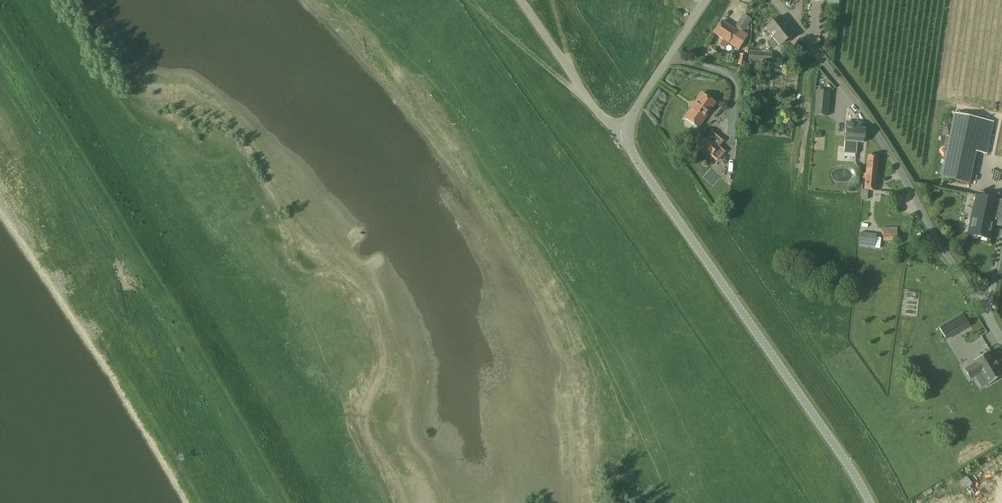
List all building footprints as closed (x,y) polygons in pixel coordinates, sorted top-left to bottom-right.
[(744,32),(752,20),(743,14),(735,26),(744,32)] [(780,46),(795,34),(780,16),(765,28),(780,46)] [(736,30),(722,21),(714,33),(738,50),(747,35),(737,28),(736,30)] [(771,63),(772,53),(748,51),(748,61),(771,63)] [(746,55),(739,54),(737,64),(744,66),(746,55)] [(829,92),(817,91),(814,115),(827,116),(829,92)] [(698,128),(715,103),(702,94),(685,118),(698,128)] [(985,154),(992,122),(953,114),(940,178),(969,184),(976,152),(985,154)] [(863,143),(865,129),(861,129),(861,124),(846,123),(845,141),(844,153),(856,154),(857,142),(863,143)] [(717,160),(723,153),(717,147),(722,141),(711,132),(700,145),(717,160)] [(875,191),(878,156),(867,155),(865,174),(864,174),(863,179),(865,179),(864,190),(875,191)] [(900,212),(903,195),(894,194),(891,211),(900,212)] [(989,240),(998,200),(976,195),(967,235),(989,240)] [(883,241),(897,241),(896,227),(882,227),(883,241)] [(875,247),(877,234),(861,232),(859,245),(875,247)] [(958,330),(968,324),(963,315),(962,313),(952,320),(953,321),(958,330)] [(999,383),(1001,381),(1001,356),(999,350),(992,355),(993,357),(987,361),(975,368),(980,377),(992,370),(999,383)]
